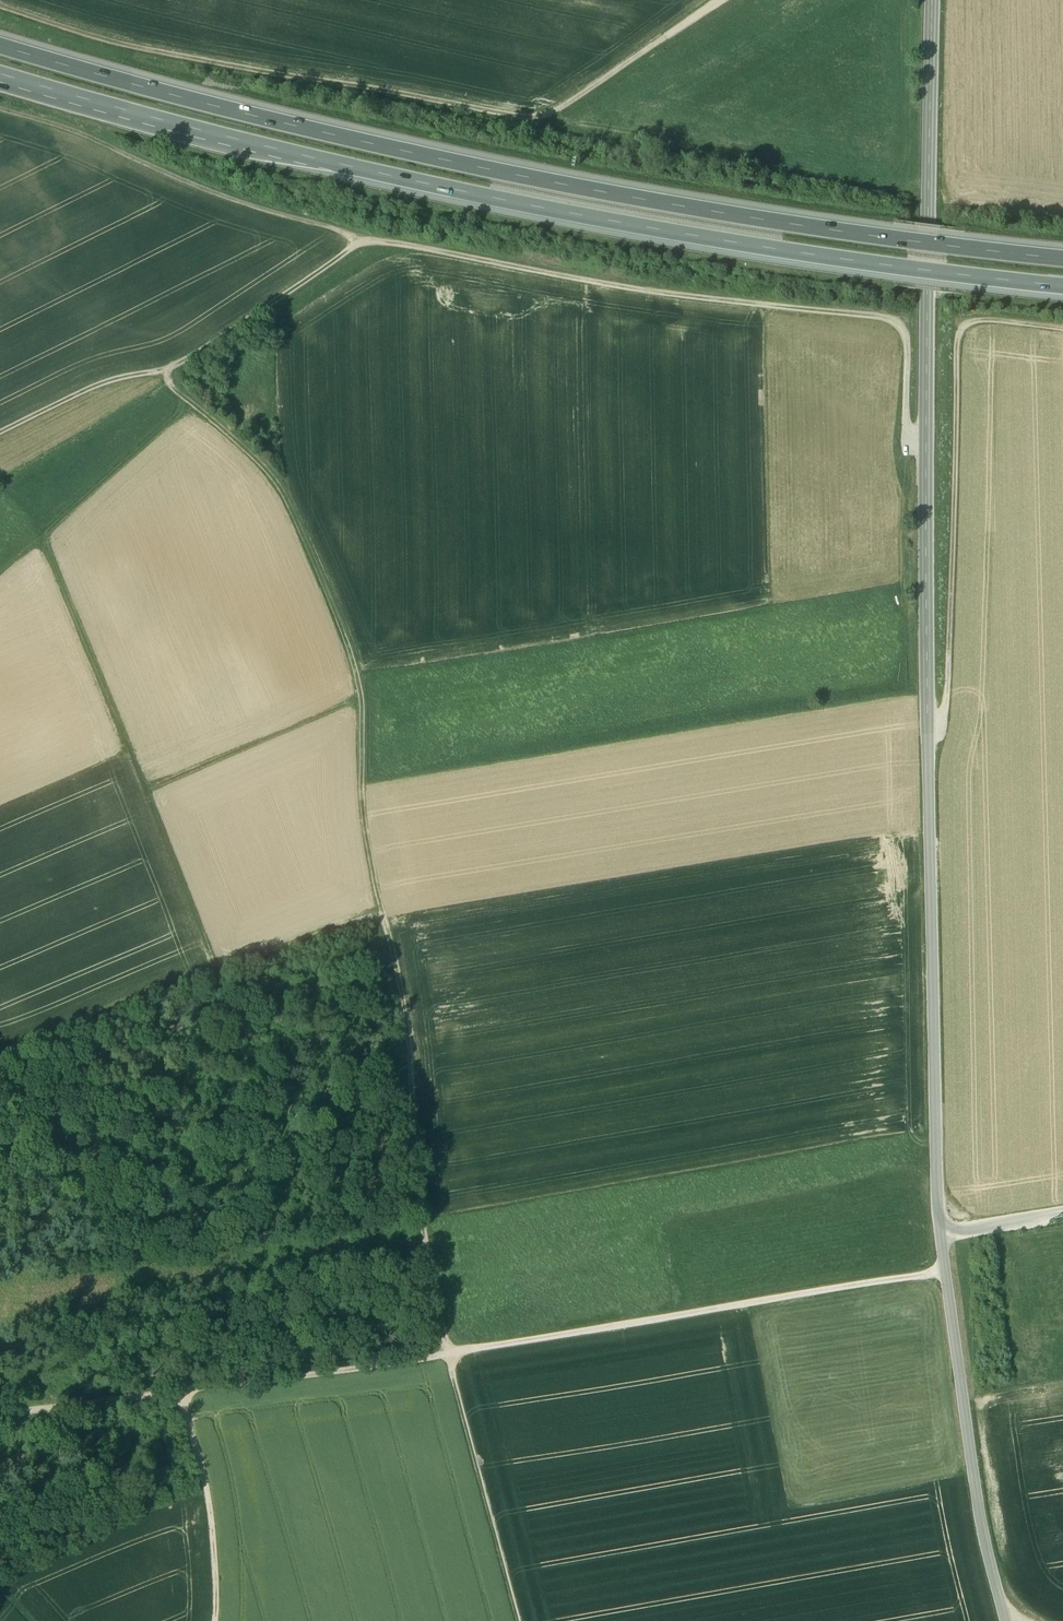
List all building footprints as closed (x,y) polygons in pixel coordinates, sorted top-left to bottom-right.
[(401,77),(419,81),(422,68),(404,65),(401,77)]
